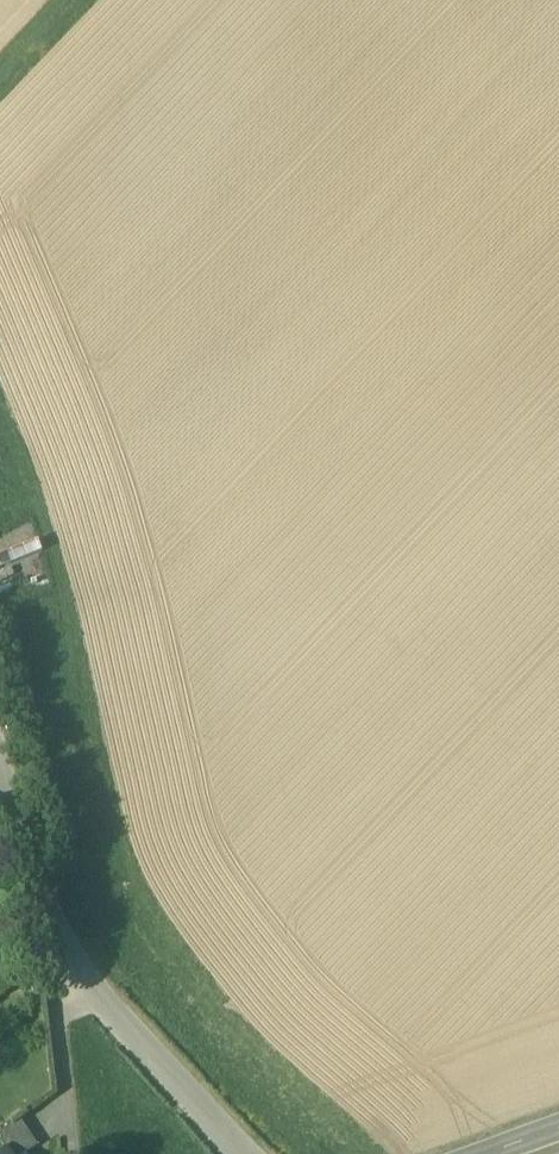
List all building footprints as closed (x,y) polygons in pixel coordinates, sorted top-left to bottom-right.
[(40,568),(35,539),(0,545),(0,575),(40,568)] [(0,1133),(0,1144),(4,1150),(28,1133),(19,1120),(0,1133)] [(4,1150),(5,1150),(7,1153),(26,1153),(37,1146),(28,1133),(4,1150)]
